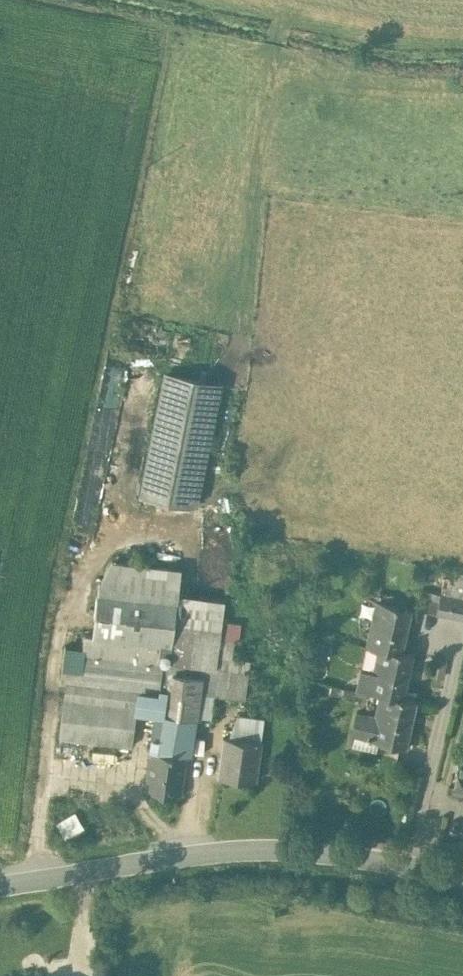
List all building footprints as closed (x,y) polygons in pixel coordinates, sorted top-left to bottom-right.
[(221,381),(166,370),(141,487),(196,499),(221,381)] [(181,564),(112,556),(99,580),(178,590),(181,564)] [(459,569),(457,576),(454,592),(462,594),(462,570),(459,569)] [(457,576),(444,573),(441,589),(454,592),(457,576)] [(178,590),(99,580),(92,630),(92,631),(172,640),(178,590)] [(441,589),(423,585),(418,607),(436,611),(441,589)] [(454,592),(441,589),(436,611),(449,614),(454,592)] [(225,597),(178,590),(172,640),(219,646),(225,597)] [(454,592),(449,614),(461,616),(462,607),(462,594),(454,592)] [(411,604),(368,594),(368,595),(378,597),(372,621),(370,621),(366,641),(365,641),(365,642),(380,645),(380,644),(401,649),(401,648),(411,604)] [(218,652),(219,646),(172,640),(92,631),(92,630),(85,629),(85,631),(76,629),(74,642),(83,644),(83,648),(191,661),(217,664),(218,652)] [(329,640),(309,638),(307,654),(327,656),(329,640)] [(83,644),(74,642),(65,641),(61,678),(66,678),(139,687),(159,690),(160,683),(168,684),(188,687),(191,661),(83,648),(83,644)] [(401,649),(380,644),(380,645),(375,668),(361,665),(356,686),(382,692),(383,691),(404,695),(414,651),(401,648),(401,649)] [(217,664),(248,668),(250,656),(218,652),(217,664)] [(191,661),(188,687),(194,687),(214,690),(217,664),(191,661)] [(245,694),(248,668),(217,664),(214,690),(245,694)] [(139,687),(66,678),(59,733),(132,741),(139,687)] [(190,712),(194,687),(188,687),(168,684),(164,708),(190,712)] [(404,695),(383,691),(382,692),(377,714),(375,714),(357,710),(352,731),(355,732),(353,743),(377,748),(379,737),(406,744),(407,742),(417,698),(416,698),(404,695)] [(164,708),(161,733),(152,731),(151,743),(185,748),(190,712),(164,708)] [(262,736),(224,731),(218,773),(257,778),(262,736)] [(185,748),(151,743),(145,783),(181,788),(186,749),(185,748)] [(460,760),(453,788),(462,790),(462,761),(460,760)] [(77,807),(59,816),(66,830),(84,820),(77,807)]
